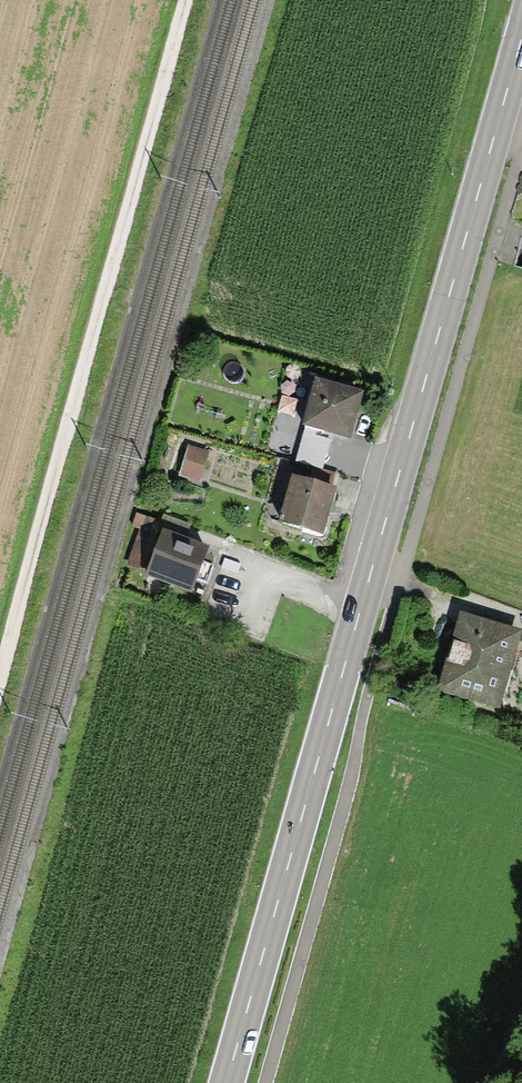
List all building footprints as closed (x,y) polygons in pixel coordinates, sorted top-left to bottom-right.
[(357,396),(313,386),(303,431),(346,441),(357,396)] [(205,456),(184,450),(177,475),(197,481),(205,456)] [(330,495),(290,485),(278,529),(318,539),(330,495)] [(203,561),(158,545),(145,584),(190,600),(203,561)] [(519,640),(459,622),(437,696),(497,714),(519,640)]
